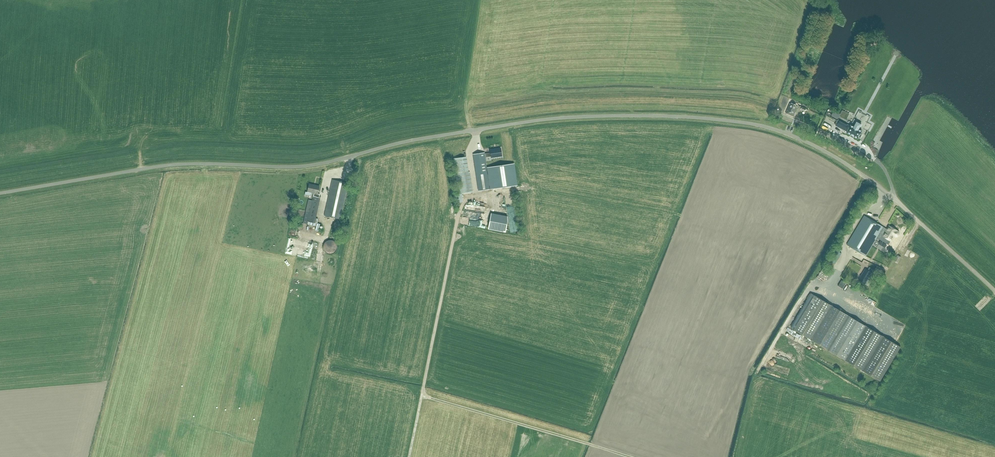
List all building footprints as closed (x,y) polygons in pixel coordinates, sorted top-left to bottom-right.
[(796,106),(796,105),(792,103),(791,104),(790,104),(786,113),(793,116),(798,107),(796,106)] [(839,120),(836,126),(846,131),(847,130),(848,131),(847,133),(858,139),(859,137),(861,138),(862,135),(861,134),(862,131),(859,129),(862,123),(857,121),(854,127),(851,125),(851,126),(839,120)] [(502,156),(500,148),(490,149),(490,153),(484,154),(484,153),(473,154),(478,191),(508,186),(506,168),(487,171),(485,157),(491,156),(491,157),(502,156)] [(470,172),(458,173),(461,193),(473,191),(470,172)] [(340,219),(348,183),(332,180),(324,215),(340,219)] [(319,194),(317,194),(319,186),(309,184),(307,191),(307,192),(314,194),(312,200),(308,200),(303,223),(316,226),(318,220),(315,219),(320,198),(319,197),(319,194)] [(491,213),(488,229),(505,232),(508,216),(491,213)] [(864,216),(846,245),(865,256),(883,227),(864,216)] [(898,236),(899,234),(899,233),(898,231),(897,231),(897,230),(890,226),(883,236),(891,241),(894,236),(895,236),(897,236),(898,236)] [(290,236),(287,251),(298,253),(299,245),(302,246),(303,241),(297,240),(298,237),(290,236)] [(323,246),(323,247),(323,248),(323,250),(324,251),(325,252),(325,253),(326,253),(327,254),(328,254),(330,254),(331,254),(332,254),(333,254),(334,253),(335,252),(336,252),(336,251),(337,250),(337,248),(337,247),(337,246),(337,245),(336,244),(336,243),(335,242),(334,241),(333,241),(332,240),(331,240),(330,240),(328,240),(327,241),(326,241),(325,242),(325,243),(324,244),(323,245),(323,246)] [(829,260),(835,264),(841,253),(839,252),(841,249),(837,246),(829,260)] [(851,256),(850,260),(863,264),(865,259),(862,258),(861,260),(851,256)] [(865,284),(869,278),(870,278),(873,273),(866,269),(859,280),(865,284)] [(844,287),(847,281),(840,278),(837,283),(844,287)] [(794,330),(813,341),(880,381),(900,347),(866,326),(815,295),(794,330)]
